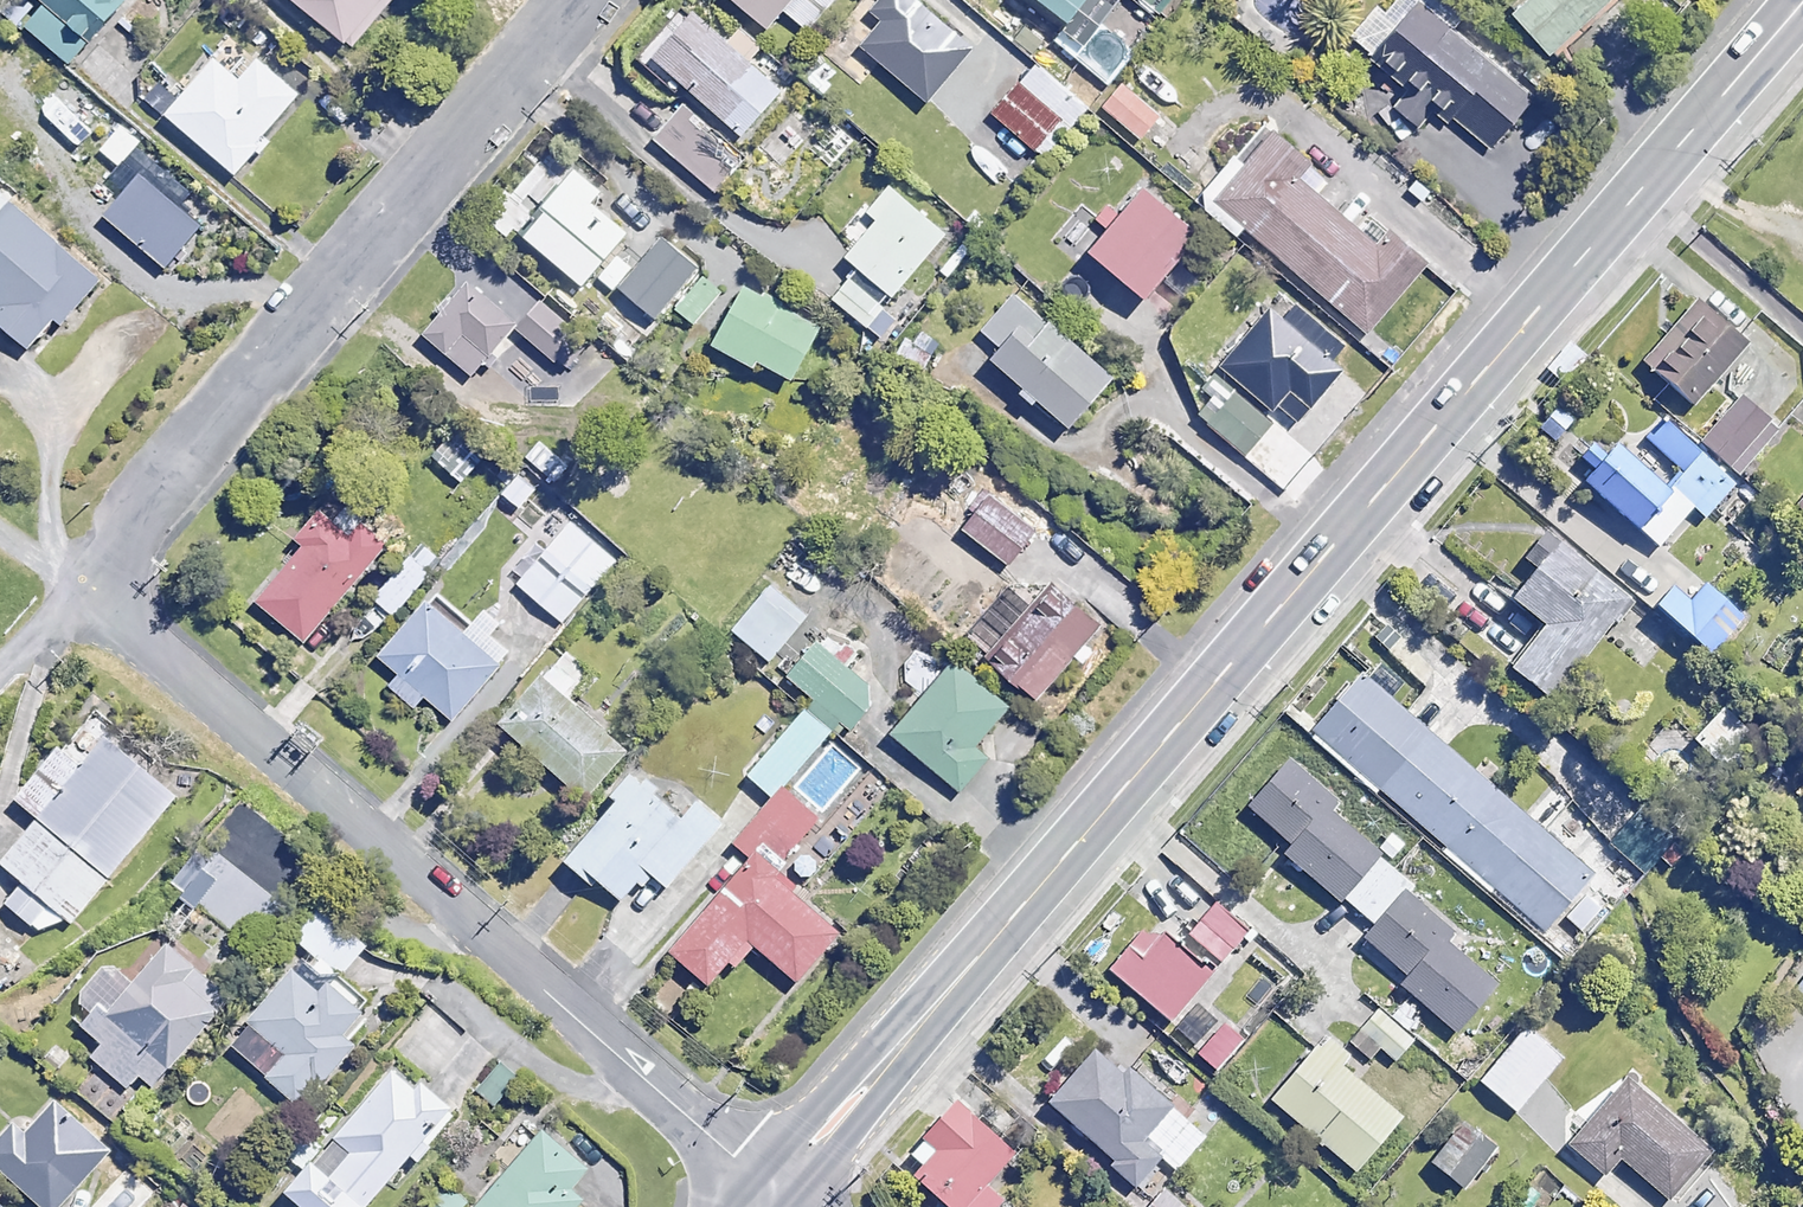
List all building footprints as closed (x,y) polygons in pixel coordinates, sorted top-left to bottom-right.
[(24,26),(67,62),(120,0),(0,0),(0,6),(24,26)] [(351,49),(391,0),(292,0),(351,49)] [(765,29),(780,11),(806,32),(833,0),(730,0),(765,29)] [(910,0),(872,0),(865,9),(880,21),(858,47),(924,102),(968,48),(910,0)] [(1060,22),(1078,0),(1033,0),(1060,22)] [(1150,9),(1158,0),(1140,0),(1150,9)] [(1408,0),(1395,0),(1386,12),(1376,4),(1349,37),(1413,89),(1395,110),(1418,129),(1435,108),(1452,122),(1456,117),(1493,147),(1532,99),(1408,0)] [(1508,13),(1545,56),(1610,0),(1523,0),(1508,13)] [(778,91),(689,11),(658,45),(639,66),(670,94),(679,84),(737,136),(778,91)] [(296,95),(247,54),(228,75),(211,61),(164,117),(229,173),(296,95)] [(1087,109),(1034,63),(982,123),(1035,169),(1087,109)] [(1159,113),(1118,83),(1099,109),(1139,140),(1159,113)] [(858,141),(802,98),(760,153),(817,196),(858,141)] [(140,143),(121,126),(99,151),(118,168),(140,143)] [(1325,178),(1269,130),(1210,200),(1367,333),(1425,265),(1385,231),(1374,245),(1312,193),(1325,178)] [(591,188),(567,169),(516,234),(581,286),(623,232),(591,207),(596,200),(587,193),(591,188)] [(25,353),(55,323),(57,325),(100,283),(0,183),(0,328),(25,353)] [(1195,232),(1139,186),(1085,250),(1141,297),(1195,232)] [(942,233),(886,187),(859,219),(866,224),(840,257),(889,298),(942,233)] [(700,269),(662,236),(617,287),(655,320),(700,269)] [(722,293),(704,276),(674,308),(692,325),(722,293)] [(896,318),(845,279),(828,300),(879,339),(896,318)] [(514,325),(464,282),(422,333),(472,376),(514,325)] [(818,327),(741,285),(710,343),(752,366),(755,360),(790,379),(818,327)] [(1108,376),(1014,294),(971,344),(1066,425),(1108,376)] [(1746,343),(1698,303),(1644,368),(1691,408),(1746,343)] [(1343,345),(1294,304),(1282,318),(1268,306),(1218,366),(1291,428),(1341,370),(1330,361),(1343,345)] [(1266,424),(1234,395),(1209,424),(1241,452),(1266,424)] [(1780,429),(1741,395),(1702,441),(1741,475),(1780,429)] [(1556,405),(1536,426),(1554,442),(1573,421),(1556,405)] [(1734,484),(1658,422),(1643,439),(1680,470),(1664,490),(1612,446),(1580,484),(1658,548),(1691,507),(1705,519),(1734,484)] [(485,457),(456,429),(431,454),(460,482),(485,457)] [(534,487),(509,468),(493,489),(518,508),(534,487)] [(1033,530),(987,493),(961,525),(1007,562),(1033,530)] [(384,542),(329,497),(296,537),(301,542),(254,597),(304,639),(384,542)] [(591,544),(572,525),(516,581),(559,623),(623,559),(600,536),(591,544)] [(1627,605),(1553,541),(1508,594),(1544,625),(1507,669),(1544,701),(1627,605)] [(428,576),(401,550),(361,593),(388,618),(428,576)] [(806,611),(764,578),(724,631),(767,663),(806,611)] [(1110,632),(1050,581),(984,659),(1032,699),(1070,653),(1083,664),(1110,632)] [(1744,615),(1705,585),(1691,604),(1669,587),(1652,610),(1712,657),(1744,615)] [(469,625),(433,593),(376,657),(398,676),(389,686),(413,707),(425,694),(453,719),(512,654),(488,632),(499,620),(485,608),(469,625)] [(874,699),(814,644),(784,676),(844,731),(874,699)] [(1005,707),(949,661),(890,733),(959,791),(986,758),(973,746),(1005,707)] [(574,682),(551,662),(496,726),(584,801),(627,751),(562,696),(574,682)] [(1593,874),(1359,675),(1310,733),(1544,932),(1593,874)] [(829,734),(803,711),(745,777),(771,800),(829,734)] [(1752,732),(1723,714),(1704,745),(1672,725),(1646,767),(1706,805),(1752,732)] [(176,791),(100,732),(80,759),(56,741),(13,797),(37,816),(1,863),(25,882),(6,906),(33,927),(49,906),(73,925),(176,791)] [(1330,803),(1281,759),(1240,805),(1289,849),(1285,853),(1336,899),(1376,855),(1325,809),(1330,803)] [(678,820),(628,778),(560,861),(615,906),(644,871),(665,888),(718,824),(693,803),(678,820)] [(797,885),(775,866),(816,820),(781,790),(723,857),(737,870),(665,952),(704,986),(743,941),(793,983),(835,934),(789,894),(797,885)] [(1660,857),(1628,826),(1612,843),(1645,874),(1660,857)] [(1408,886),(1380,861),(1344,903),(1371,926),(1362,936),(1406,973),(1398,982),(1455,1030),(1494,985),(1444,942),(1452,933),(1403,892),(1408,886)] [(215,880),(193,862),(173,887),(194,905),(215,880)] [(1604,910),(1587,894),(1566,915),(1570,919),(1583,932),(1604,910)] [(1249,930),(1214,901),(1186,934),(1221,964),(1249,930)] [(367,943),(319,904),(292,937),(305,947),(225,1046),(265,1078),(299,1106),(351,1042),(340,1033),(368,999),(340,976),(367,943)] [(1210,973),(1160,933),(1138,959),(1125,948),(1108,969),(1172,1021),(1210,973)] [(227,1000),(163,943),(131,979),(112,962),(80,998),(94,1011),(82,1024),(101,1041),(90,1054),(129,1088),(140,1076),(151,1085),(227,1000)] [(1788,987),(1802,999),(1802,967),(1788,987)] [(1413,1039),(1375,1009),(1358,1031),(1396,1061),(1413,1039)] [(1242,1040),(1219,1024),(1196,1056),(1218,1072),(1242,1040)] [(1561,1058),(1523,1026),(1476,1082),(1514,1113),(1561,1058)] [(1351,1051),(1326,1030),(1268,1101),(1354,1172),(1400,1117),(1339,1066),(1351,1051)] [(1125,1078),(1092,1049),(1046,1104),(1105,1153),(1100,1159),(1135,1188),(1160,1158),(1176,1172),(1216,1124),(1183,1097),(1173,1109),(1130,1072),(1125,1078)] [(397,1061),(333,1137),(318,1155),(312,1151),(282,1186),(307,1206),(363,1206),(409,1153),(418,1160),(431,1144),(422,1136),(448,1105),(397,1061)] [(1706,1153),(1620,1081),(1567,1144),(1602,1174),(1618,1156),(1668,1198),(1706,1153)] [(54,1100),(25,1131),(14,1121),(0,1136),(0,1171),(40,1206),(58,1206),(110,1150),(54,1100)] [(949,1102),(896,1162),(947,1206),(995,1206),(1000,1201),(982,1185),(1009,1154),(949,1102)] [(1494,1147),(1459,1122),(1428,1164),(1463,1190),(1494,1147)] [(581,1195),(568,1185),(585,1165),(540,1128),(475,1206),(572,1206),(581,1195)] [(118,1176),(90,1206),(140,1206),(146,1201),(118,1176)] [(438,1206),(464,1206),(470,1200),(454,1188),(438,1206)] [(1163,1189),(1148,1206),(1186,1206),(1163,1189)]
